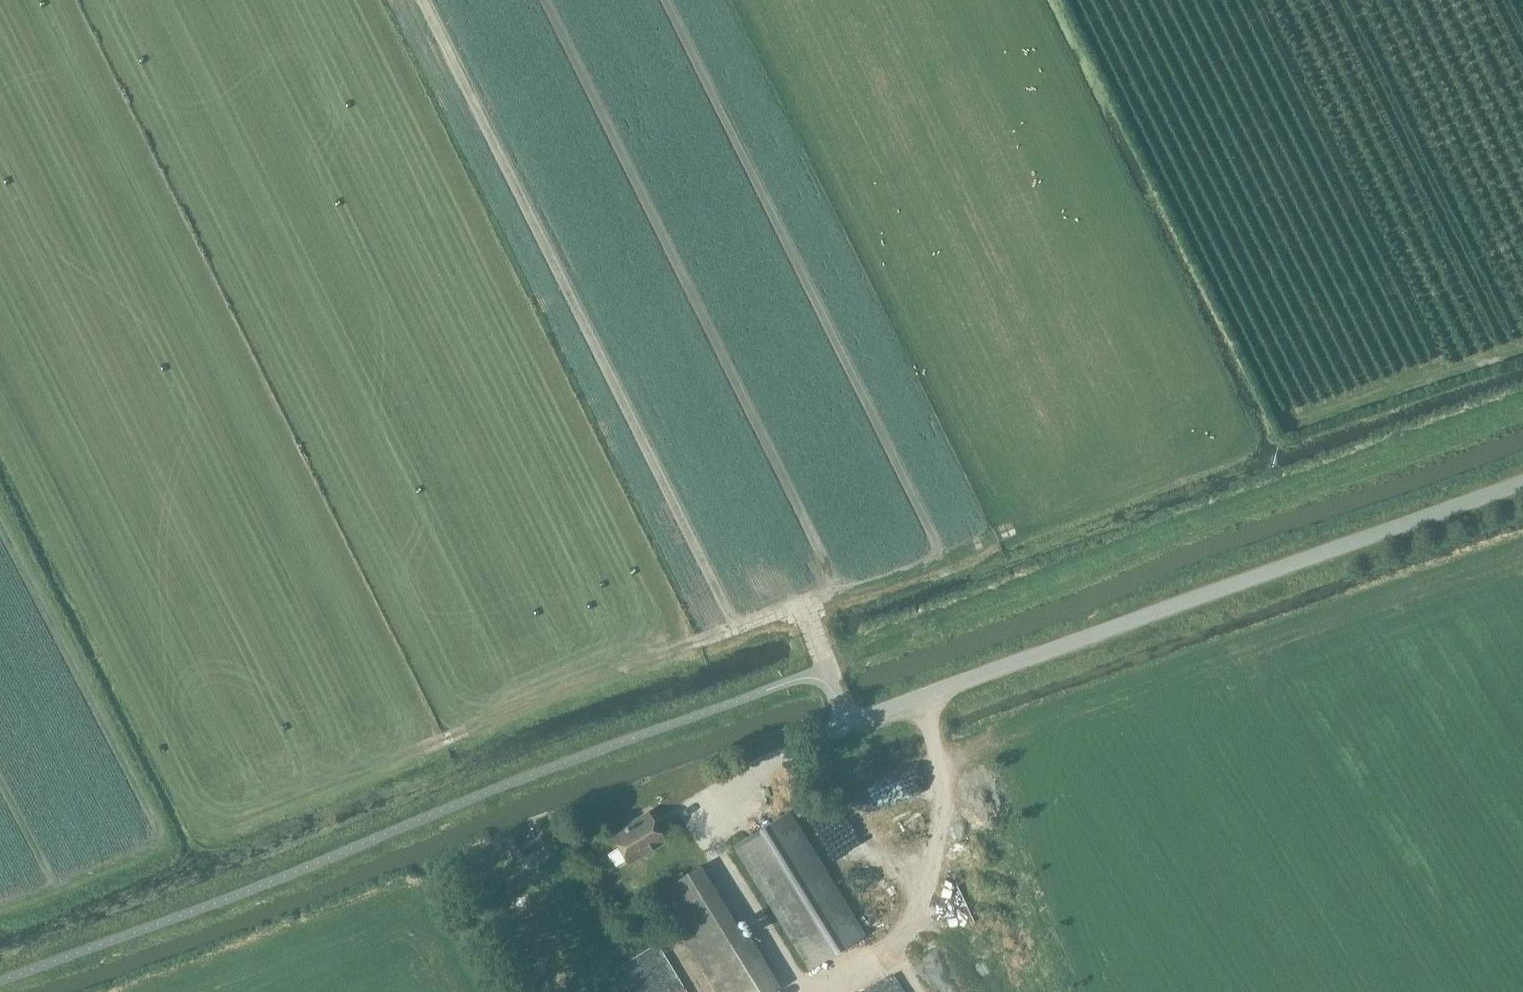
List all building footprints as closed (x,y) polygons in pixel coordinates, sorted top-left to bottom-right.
[(799,817),(804,814),(800,808),(795,811),(799,817)] [(734,846),(810,969),(865,935),(789,812),(734,846)] [(612,836),(629,863),(665,841),(648,813),(612,836)] [(718,991),(773,991),(776,990),(700,866),(657,893),(718,991)] [(865,990),(866,991),(895,991),(888,978),(865,990)]
